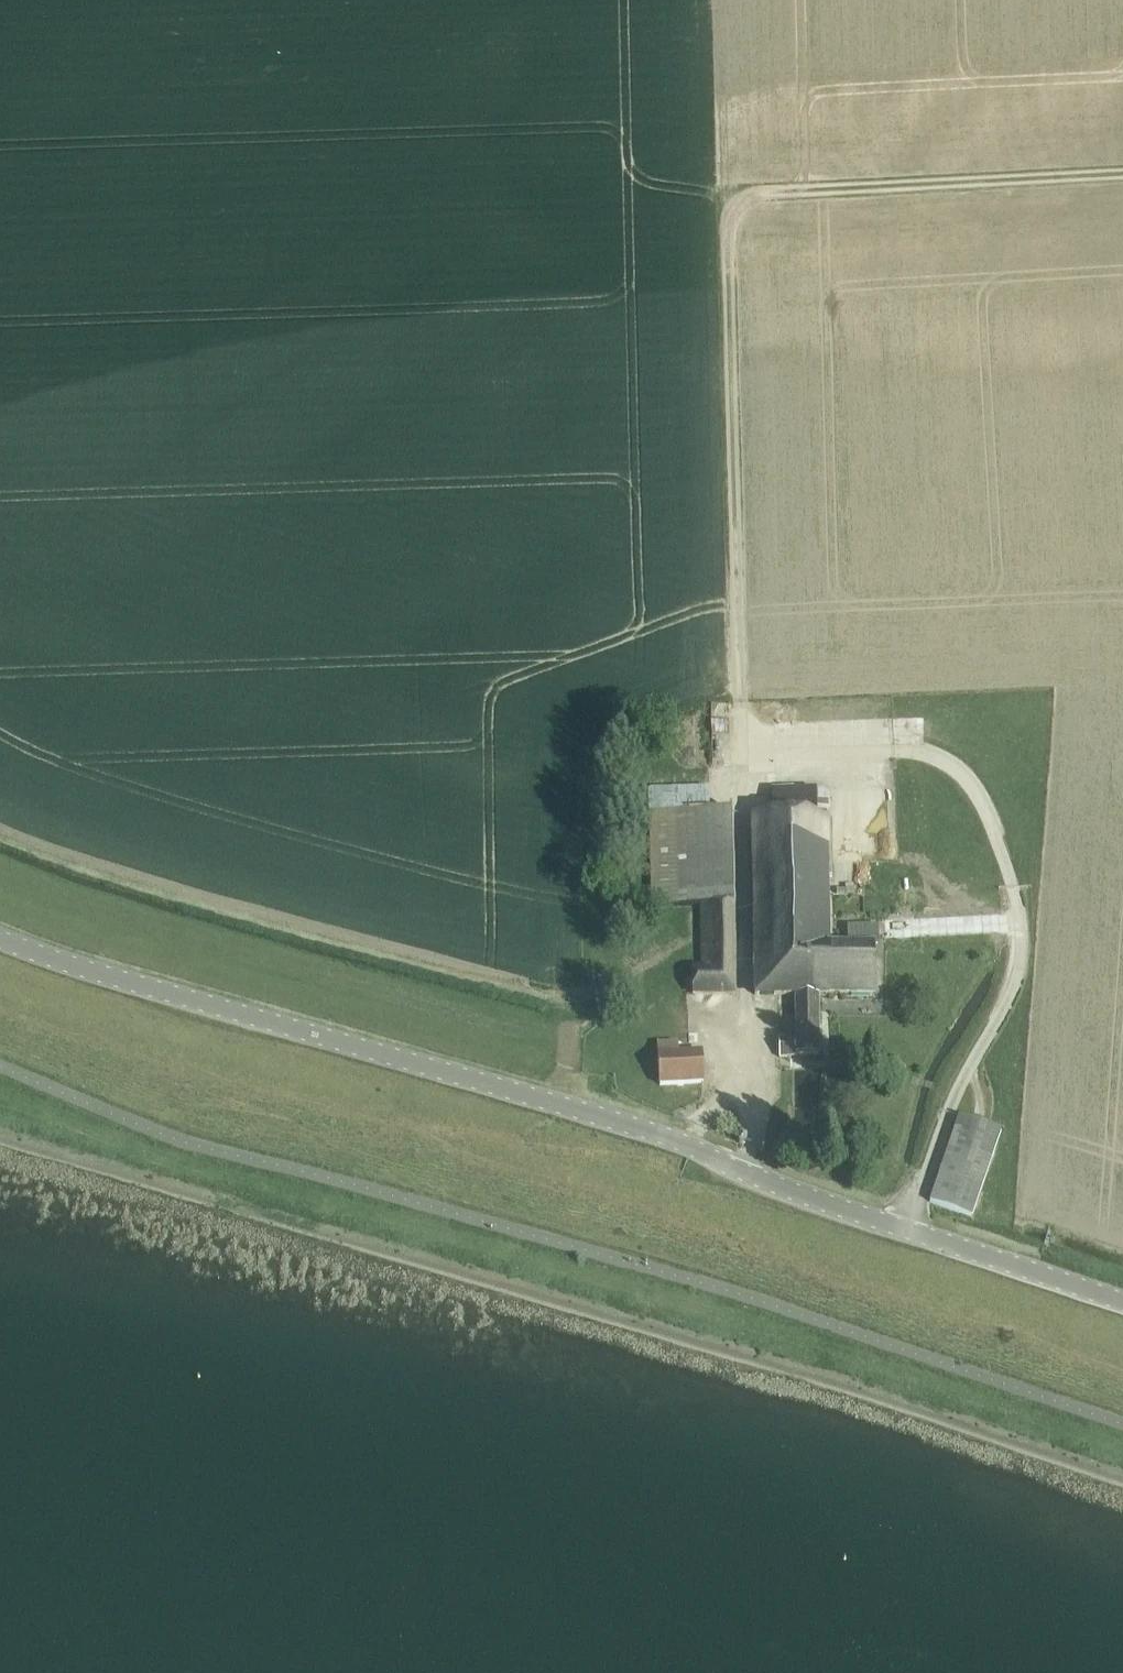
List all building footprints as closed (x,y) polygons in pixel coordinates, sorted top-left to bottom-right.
[(708,792),(649,793),(652,908),(702,907),(703,970),(692,971),(693,996),(735,996),(731,812),(709,813),(708,792)] [(771,793),(771,819),(752,818),(756,996),(795,997),(795,1039),(778,1039),(779,1058),(796,1057),(818,1057),(817,997),(873,998),(873,947),(869,948),(870,942),(878,942),(878,930),(847,930),(847,948),(828,948),(826,808),(816,808),(816,792),(771,793)] [(660,1087),(702,1085),(701,1053),(677,1054),(677,1045),(658,1046),(660,1087)] [(1001,1132),(959,1118),(930,1204),(972,1218),(1001,1132)]
